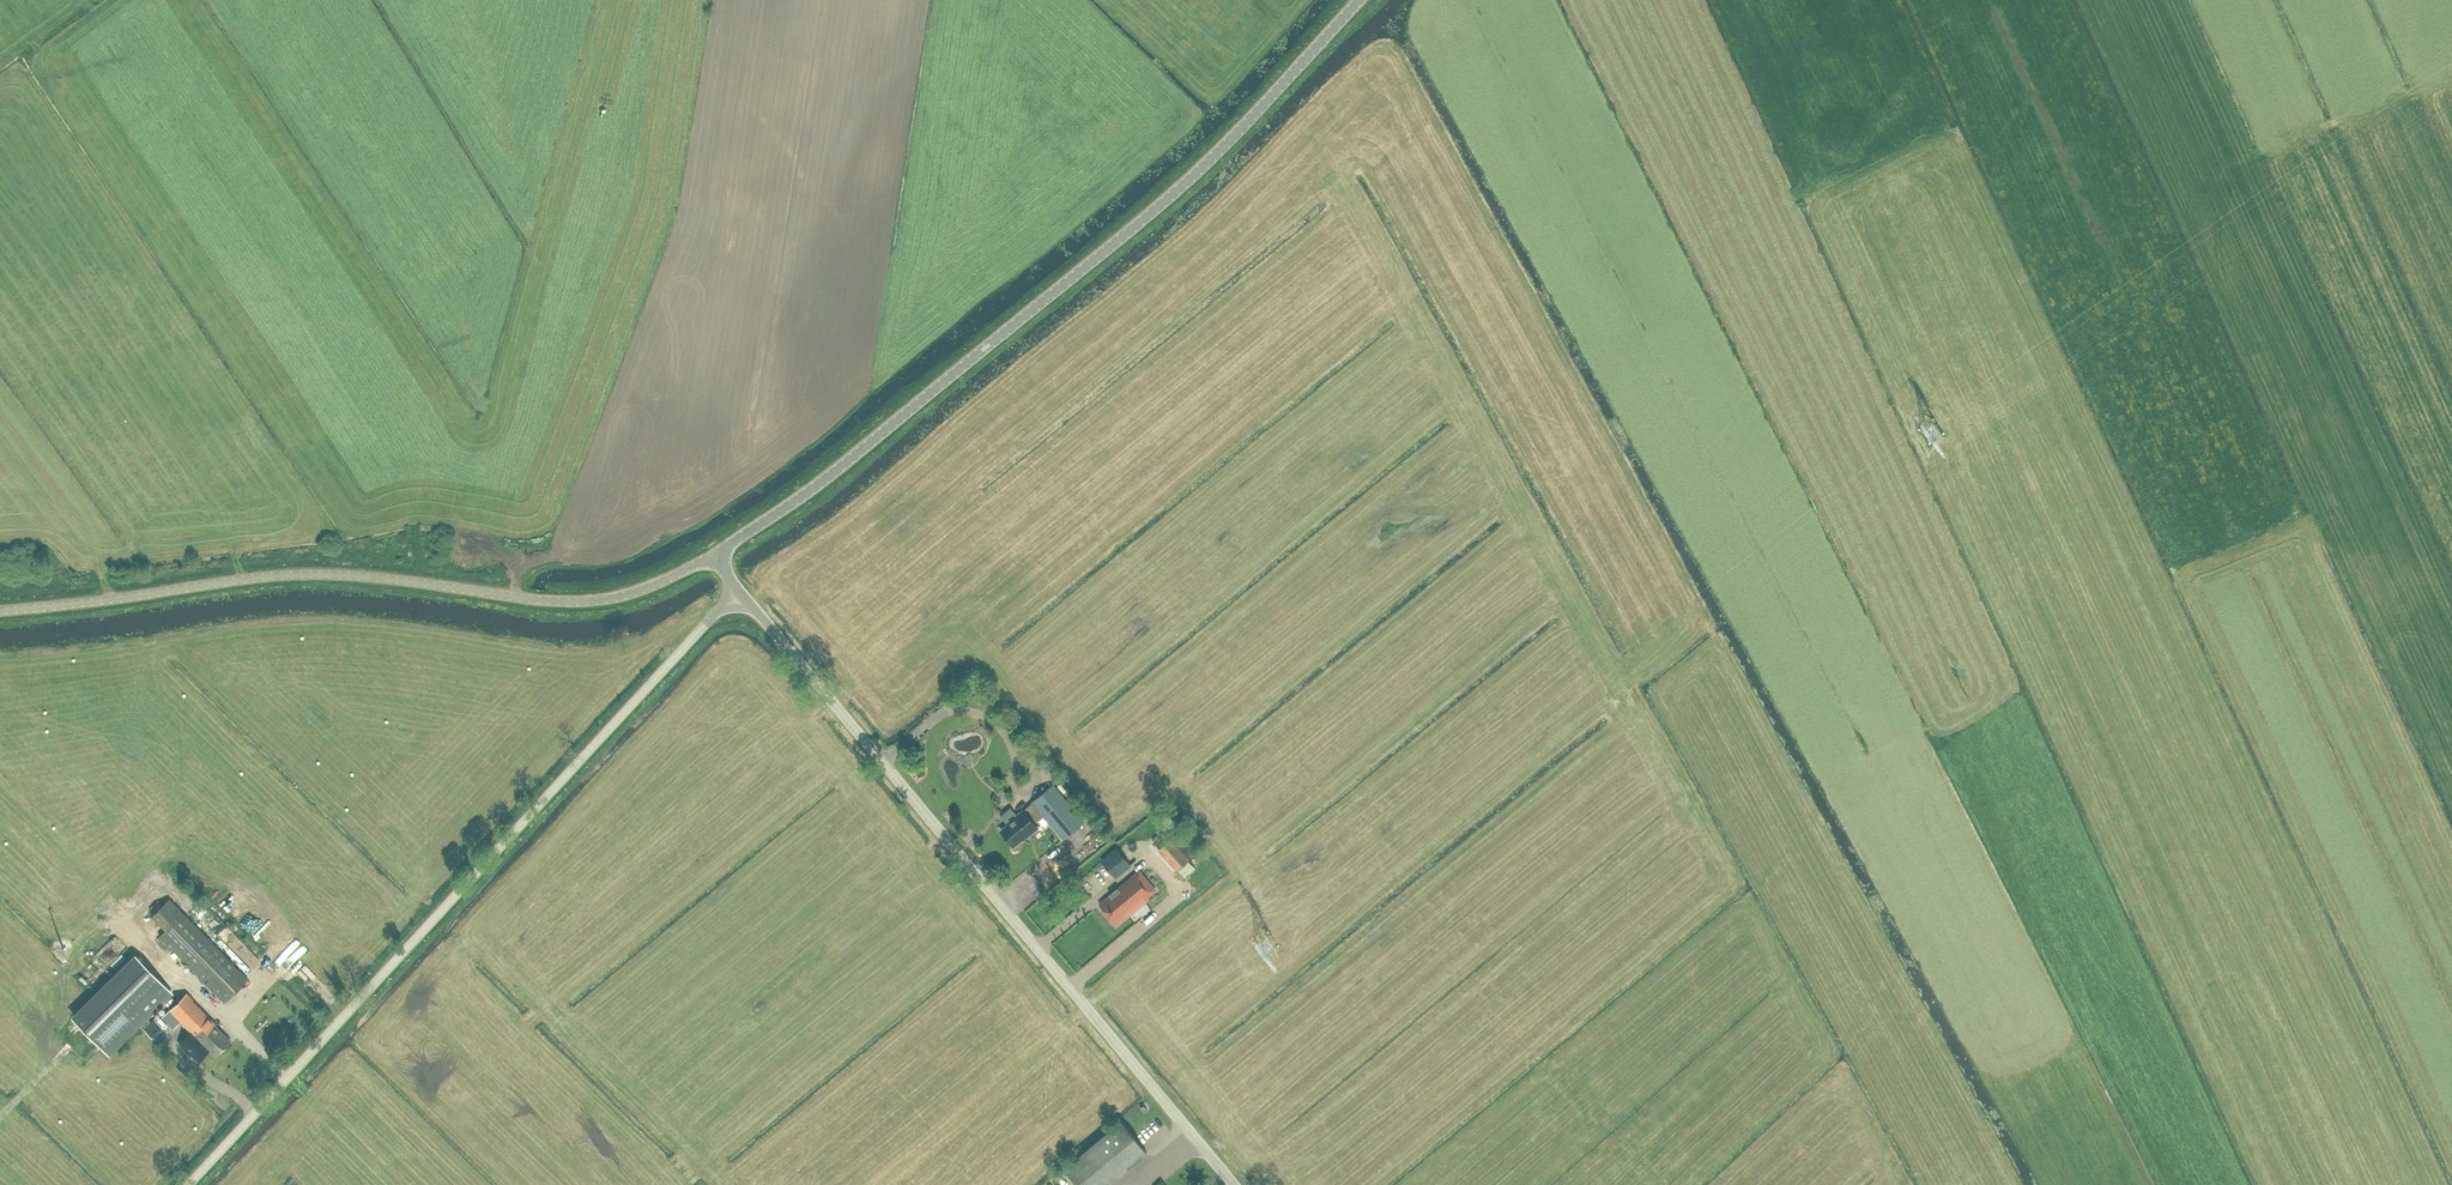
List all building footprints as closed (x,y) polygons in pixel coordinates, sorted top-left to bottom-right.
[(1084,820),(1053,785),(1032,802),(1033,803),(1024,810),(1023,810),(1007,823),(1009,825),(1002,831),(1014,845),(1029,833),(1029,834),(1038,827),(1033,822),(1040,817),(1047,825),(1050,822),(1064,838),(1084,820)] [(1074,837),(1079,842),(1085,835),(1080,831),(1074,837)] [(1154,842),(1159,847),(1169,838),(1164,833),(1154,842)] [(1181,880),(1194,871),(1174,842),(1161,852),(1181,880)] [(1131,864),(1117,848),(1102,861),(1115,877),(1131,864)] [(1154,890),(1139,871),(1118,889),(1120,891),(1113,897),(1111,895),(1100,904),(1116,922),(1154,890)] [(225,1001),(248,979),(169,898),(151,915),(164,929),(159,934),(225,1001)] [(1156,921),(1168,910),(1162,903),(1149,914),(1156,921)] [(254,961),(241,943),(231,949),(244,968),(254,961)] [(73,1017),(107,1052),(170,991),(136,956),(73,1017)] [(304,987),(320,1004),(330,994),(317,980),(311,986),(308,983),(304,987)] [(215,1022),(186,992),(170,1008),(193,1032),(182,1043),(186,1047),(186,1049),(190,1053),(191,1052),(199,1060),(210,1050),(215,1055),(230,1040),(214,1023),(215,1022)] [(1147,1152),(1122,1121),(1065,1168),(1079,1184),(1105,1184),(1147,1152)]
